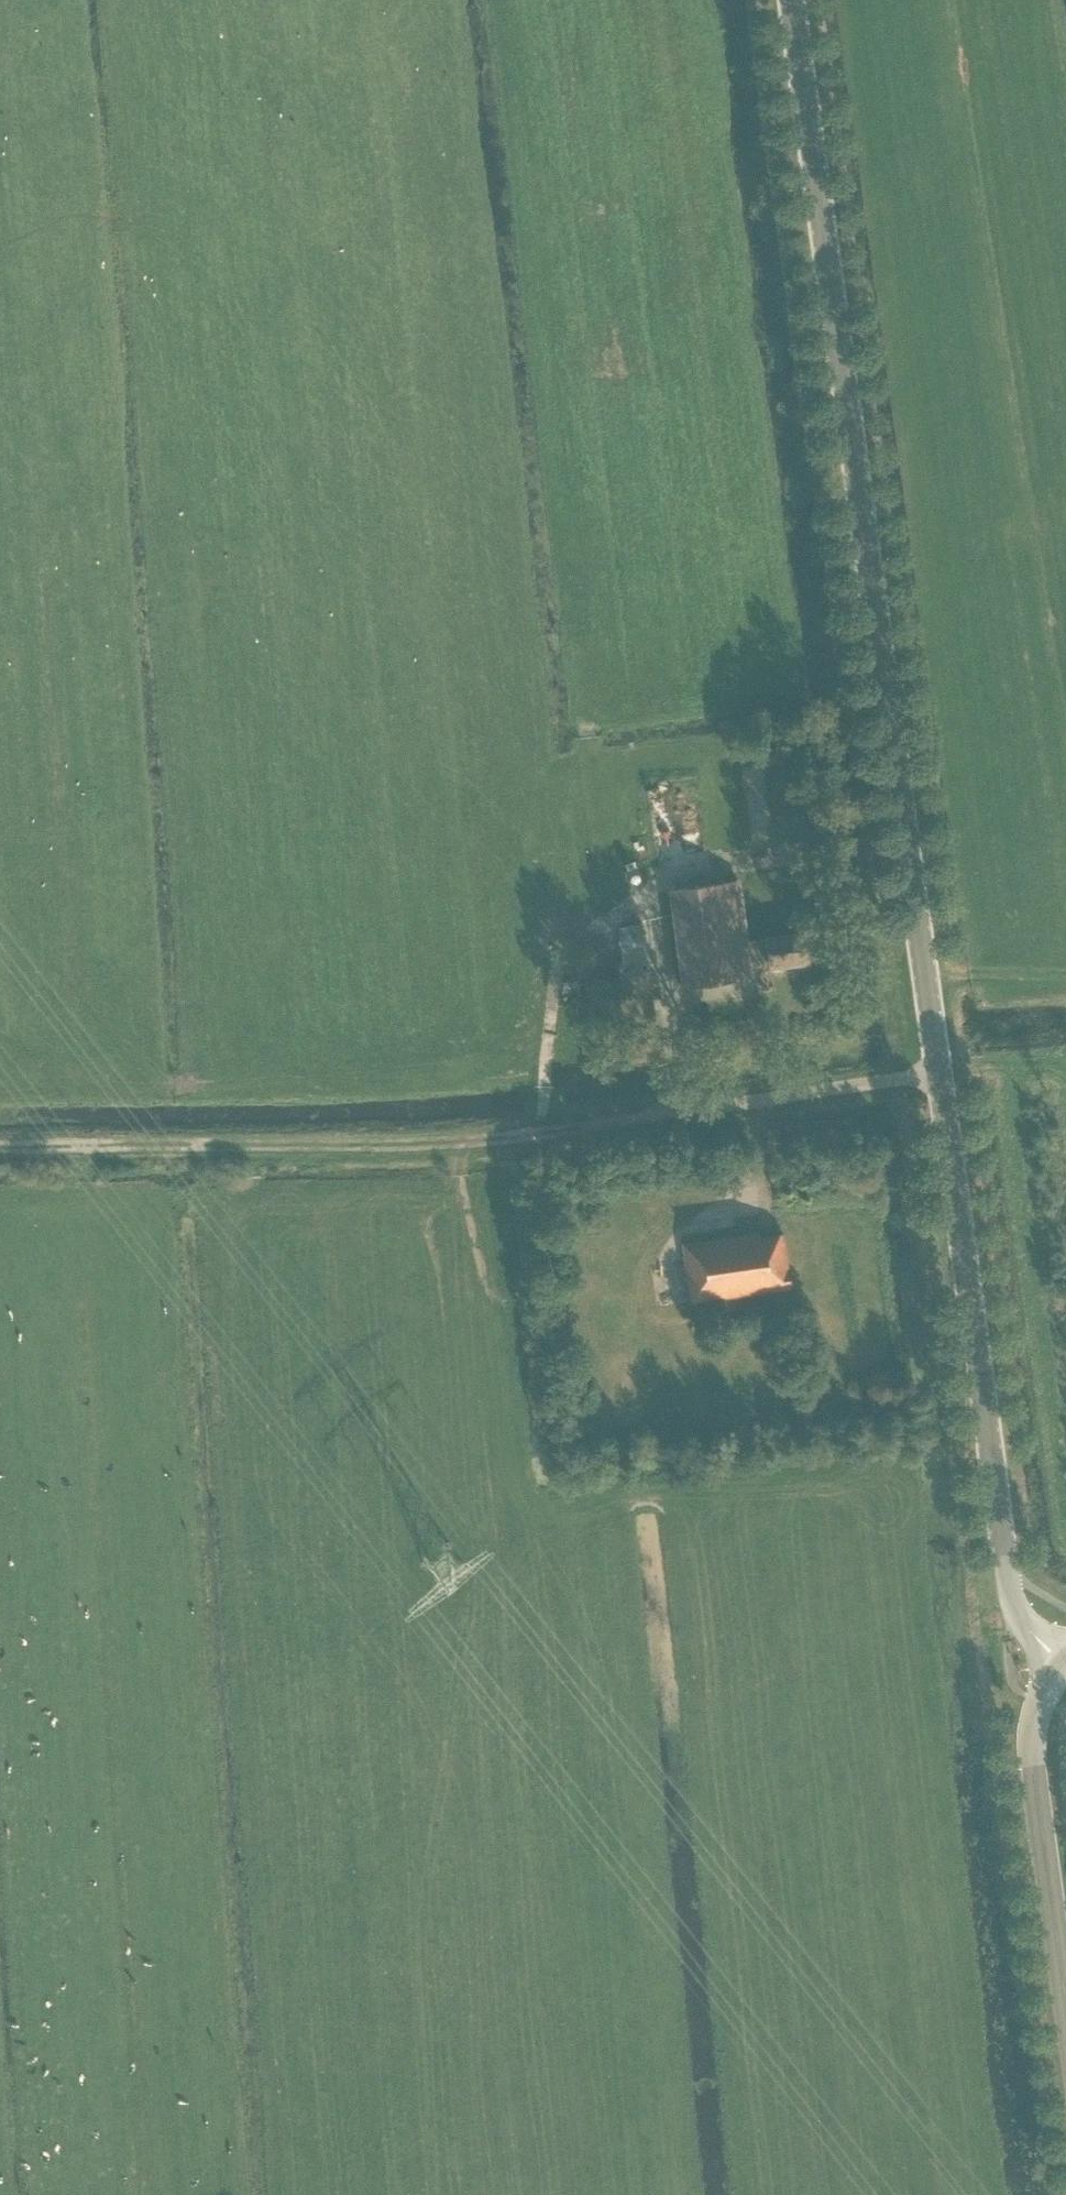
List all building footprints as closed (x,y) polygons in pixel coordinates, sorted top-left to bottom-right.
[(751,960),(748,941),(738,881),(670,890),(685,985),(753,975),(751,960)] [(748,941),(751,960),(769,957),(770,966),(808,960),(804,931),(766,937),(766,938),(748,941)] [(761,1236),(760,1232),(758,1216),(737,1219),(739,1235),(683,1243),(692,1302),(791,1288),(788,1269),(783,1233),(761,1236)]
